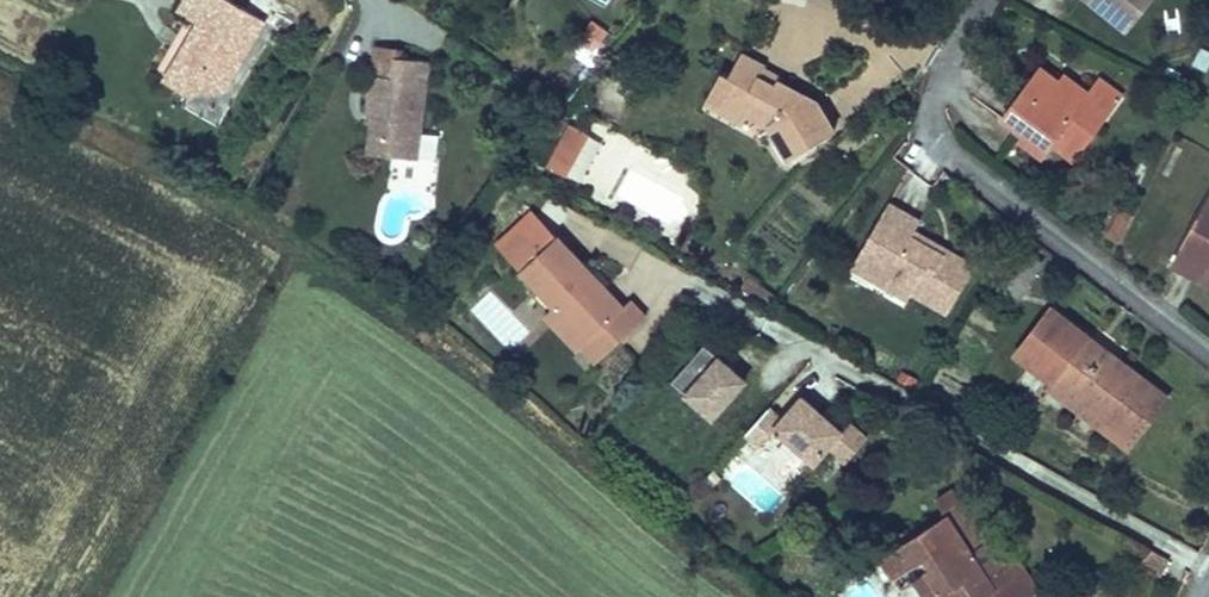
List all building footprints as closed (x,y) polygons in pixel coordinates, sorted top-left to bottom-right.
[(233,83),(269,24),(230,0),(191,0),(183,13),(203,25),(168,82),(195,99),(202,87),(218,97),(229,80),(233,83)] [(1105,2),(1143,32),(1169,0),(1106,0),(1105,2)] [(732,57),(719,85),(728,89),(717,109),(713,116),(734,127),(739,118),(769,133),(784,159),(831,133),(813,102),(775,85),(773,89),(753,78),(757,69),(732,57)] [(409,91),(413,71),(416,62),(397,58),(389,87),(409,91)] [(1021,121),(1039,135),(1042,131),(1068,150),(1072,144),(1078,137),(1098,152),(1121,122),(1100,107),(1110,94),(1096,84),(1091,90),(1081,82),(1062,66),(1021,121)] [(424,175),(447,79),(413,71),(409,91),(389,87),(380,126),(386,128),(377,164),(424,175)] [(1096,84),(1087,75),(1081,82),(1091,90),(1096,84)] [(1141,95),(1120,79),(1110,94),(1100,107),(1121,122),(1141,95)] [(202,87),(195,99),(216,112),(233,83),(229,80),(218,97),(202,87)] [(719,85),(711,81),(700,100),(717,109),(728,89),(719,85)] [(1068,150),(1042,131),(1039,135),(1034,142),(1060,161),(1068,150)] [(595,145),(578,136),(566,159),(584,168),(595,145)] [(1098,152),(1078,137),(1072,144),(1093,160),(1098,152)] [(584,168),(566,159),(555,182),(571,191),(584,168)] [(955,320),(982,273),(951,255),(948,260),(916,242),(919,237),(925,226),(896,210),(863,267),(920,299),(955,320)] [(951,255),(919,237),(916,242),(948,260),(951,255)] [(643,323),(611,290),(606,294),(597,284),(601,280),(575,253),(539,288),(574,323),(578,319),(612,352),(601,362),(617,379),(647,350),(631,334),(643,323)] [(920,299),(863,267),(859,273),(916,306),(920,299)] [(611,290),(601,280),(597,284),(606,294),(611,290)] [(665,331),(650,316),(643,323),(631,334),(647,350),(665,331)] [(1167,446),(1198,402),(1079,318),(1047,364),(1086,390),(1079,403),(1100,416),(1108,407),(1167,446)] [(612,352),(578,319),(574,323),(565,332),(598,366),(601,362),(612,352)] [(726,425),(757,387),(715,353),(684,391),(726,425)] [(881,441),(861,426),(854,434),(835,419),(830,424),(824,420),(829,414),(814,402),(796,425),(781,414),(760,440),(776,452),(790,434),(830,466),(843,449),(862,464),(881,441)] [(835,419),(829,414),(824,420),(830,424),(835,419)] [(992,511),(981,518),(973,506),(956,517),(960,523),(942,534),(935,524),(919,535),(925,546),(901,561),(914,582),(944,562),(963,592),(967,596),(1008,596),(1014,593),(1005,578),(989,554),(1000,547),(1011,540),(992,511)] [(1037,558),(1005,578),(1014,593),(1017,596),(1052,596),(1059,592),(1037,558)]
